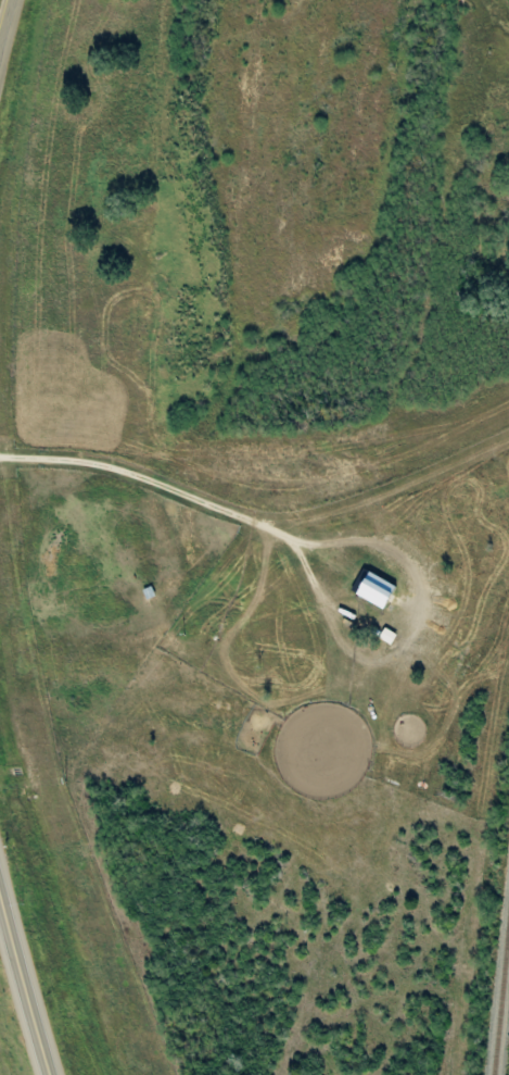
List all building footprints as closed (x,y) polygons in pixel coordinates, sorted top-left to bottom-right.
[(398,586),(370,573),(359,597),(388,610),(398,586)]
